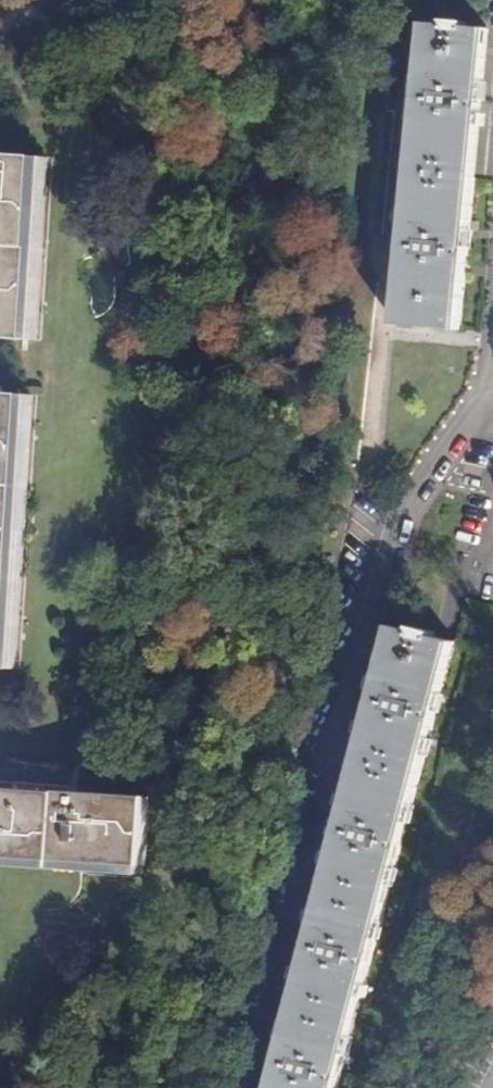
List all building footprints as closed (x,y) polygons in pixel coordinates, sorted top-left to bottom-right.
[(400,245),(393,319),(423,322),(422,327),(429,327),(430,322),(460,326),(486,29),(465,27),(466,21),(445,20),(445,25),(423,23),(404,245),(400,245)] [(35,207),(30,207),(34,154),(0,152),(0,336),(27,338),(35,207)] [(8,664),(23,390),(2,389),(2,385),(0,385),(0,664),(8,664)] [(393,628),(271,1087),(339,1087),(456,644),(434,638),(434,635),(413,629),(412,633),(393,628)] [(147,861),(152,793),(3,786),(0,786),(0,854),(147,861)]
